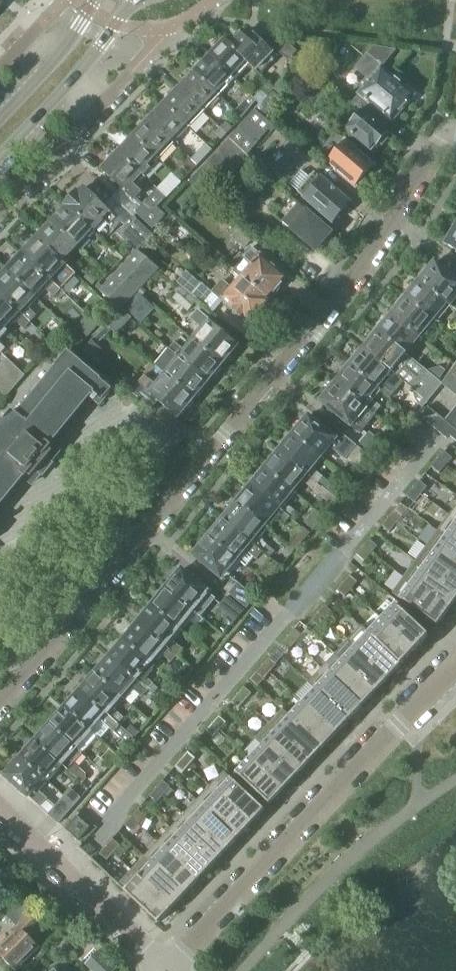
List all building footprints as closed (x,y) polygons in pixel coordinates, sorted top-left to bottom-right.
[(241,35),(231,46),(230,47),(249,65),(259,75),(277,57),(254,36),(248,42),(241,35)] [(215,51),(209,57),(234,81),(249,65),(230,47),(231,46),(225,41),(223,42),(220,42),(215,48),(215,51)] [(195,72),(194,73),(218,97),(234,81),(209,57),(203,64),(200,63),(194,69),(195,72)] [(353,103),(362,110),(383,129),(390,120),(391,120),(394,117),(396,118),(411,101),(409,99),(412,96),(368,58),(359,69),(372,80),(360,94),(361,94),(353,103)] [(185,83),(179,89),(203,113),(218,97),(194,73),(193,74),(190,74),(184,80),(185,83)] [(289,87),(280,78),(277,82),(280,85),(275,90),(281,96),(289,87)] [(314,91),(308,99),(315,105),(326,93),(319,86),(314,91)] [(164,104),(164,105),(188,129),(203,113),(179,89),(173,96),(170,95),(164,101),(164,104)] [(261,102),(254,110),(263,118),(270,110),(281,98),(273,91),(262,103),(261,102)] [(250,96),(234,112),(241,118),(256,103),(250,96)] [(154,115),(148,121),(173,145),(188,129),(164,105),(162,106),(159,106),(154,112),(154,115)] [(271,125),(263,118),(254,110),(239,128),(256,143),(271,125)] [(383,129),(362,110),(345,131),(370,152),(375,146),(377,148),(379,145),(382,147),(388,139),(386,137),(388,134),(383,129)] [(134,136),(133,137),(158,161),(173,145),(148,121),(142,127),(139,127),(134,133),(134,136)] [(226,123),(220,128),(227,134),(232,129),(226,123)] [(227,134),(220,128),(215,134),(221,140),(227,134)] [(316,154),(326,163),(355,187),(357,184),(360,184),(365,179),(364,176),(373,166),(334,133),(316,154)] [(124,147),(119,152),(143,176),(158,161),(133,137),(132,138),(129,138),(124,144),(124,147)] [(229,139),(207,162),(221,176),(226,180),(248,157),(243,152),(229,139)] [(143,176),(119,152),(117,154),(114,154),(109,159),(109,162),(101,171),(133,201),(140,194),(135,188),(145,178),(143,176)] [(195,154),(190,160),(196,166),(202,160),(195,154)] [(196,166),(190,160),(188,159),(173,175),(181,182),(196,166)] [(296,192),(304,199),(332,223),(336,218),(338,219),(342,214),(341,212),(349,203),(313,172),(296,192)] [(159,192),(166,198),(171,193),(165,186),(159,192)] [(65,205),(67,207),(94,233),(104,222),(114,231),(121,224),(84,189),(78,195),(76,193),(65,205)] [(162,219),(154,211),(145,202),(134,213),(152,229),(162,219)] [(299,204),(282,223),(315,252),(317,250),(319,252),(328,242),(325,240),(331,233),(306,212),(307,211),(299,204)] [(53,222),(52,223),(77,246),(86,236),(89,239),(94,233),(67,207),(61,213),(58,212),(52,218),(53,222)] [(133,217),(123,226),(116,234),(136,252),(102,288),(97,284),(94,287),(99,292),(119,311),(158,270),(137,250),(152,235),(133,217)] [(164,223),(170,228),(176,223),(170,217),(164,223)] [(37,238),(64,264),(65,264),(70,258),(68,256),(77,246),(52,223),(51,224),(48,223),(41,229),(42,233),(37,238)] [(453,226),(449,233),(451,236),(445,245),(455,251),(455,226),(453,226)] [(231,238),(243,248),(252,238),(240,228),(231,238)] [(27,249),(22,254),(60,291),(66,284),(55,273),(64,264),(37,238),(36,240),(33,239),(26,246),(27,249)] [(233,270),(241,277),(272,303),(273,302),(271,301),(279,292),(278,288),(286,279),(251,248),(243,258),(239,254),(228,266),(233,270)] [(109,259),(115,265),(121,258),(115,252),(109,259)] [(7,270),(34,296),(42,287),(53,298),(60,291),(22,254),(16,260),(13,259),(6,267),(7,270)] [(419,281),(450,306),(455,311),(455,280),(434,262),(428,270),(424,269),(418,276),(420,280),(419,281)] [(83,277),(91,284),(99,275),(92,268),(83,277)] [(29,322),(35,316),(24,305),(34,296),(7,270),(6,271),(2,271),(0,273),(0,294),(29,322)] [(233,270),(222,282),(212,293),(245,322),(247,320),(253,325),(263,314),(267,313),(272,308),(271,304),(272,303),(241,277),(233,270)] [(178,283),(189,293),(197,283),(186,273),(178,283)] [(410,286),(402,296),(433,321),(441,311),(444,314),(450,306),(419,281),(414,287),(410,286)] [(169,297),(184,309),(187,312),(195,302),(177,287),(169,297)] [(3,328),(12,319),(23,329),(29,322),(0,294),(0,326),(3,328)] [(123,308),(133,317),(147,303),(138,294),(123,308)] [(396,309),(391,315),(422,340),(428,333),(425,330),(433,321),(402,296),(395,305),(396,309)] [(107,325),(112,329),(118,334),(131,320),(120,311),(107,325)] [(203,331),(194,342),(221,365),(222,363),(226,364),(231,357),(230,353),(236,346),(196,313),(190,320),(203,331)] [(382,320),(375,329),(405,354),(413,345),(416,348),(422,340),(391,315),(386,321),(382,320)] [(87,338),(89,336),(86,334),(95,326),(86,317),(75,328),(87,338)] [(86,334),(89,336),(97,345),(110,331),(100,321),(95,326),(86,334)] [(368,343),(364,349),(394,374),(412,389),(424,398),(438,381),(405,354),(375,329),(367,339),(368,343)] [(66,338),(69,342),(77,348),(83,342),(72,332),(66,338)] [(22,345),(29,352),(34,347),(27,340),(22,345)] [(83,351),(92,359),(101,350),(91,342),(83,351)] [(172,342),(167,348),(207,382),(212,376),(215,376),(221,369),(220,366),(221,365),(194,342),(185,352),(172,342)] [(174,365),(166,376),(193,398),(194,397),(197,398),(203,391),(202,387),(207,382),(167,348),(161,343),(155,350),(174,365)] [(354,354),(346,364),(377,389),(385,379),(388,382),(394,374),(364,349),(358,355),(354,354)] [(22,477),(32,485),(41,474),(37,470),(45,460),(49,463),(58,453),(49,445),(88,397),(89,396),(100,405),(112,390),(83,366),(84,365),(68,351),(55,367),(56,368),(17,415),(13,411),(7,418),(4,416),(2,419),(2,420),(0,422),(0,504),(22,477)] [(0,367),(0,369),(17,385),(25,376),(7,359),(0,367)] [(341,377),(336,383),(374,415),(380,407),(369,398),(377,389),(346,364),(339,373),(341,377)] [(446,378),(455,385),(455,373),(451,369),(446,378)] [(6,398),(14,389),(0,376),(0,392),(6,398)] [(193,398),(166,376),(156,387),(143,376),(137,383),(139,384),(131,393),(151,410),(152,409),(151,409),(158,400),(178,417),(184,410),(187,410),(193,403),(192,399),(193,398)] [(446,378),(441,384),(455,395),(455,385),(446,378)] [(374,415),(336,383),(335,383),(331,383),(325,390),(327,394),(320,401),(355,430),(362,421),(366,424),(374,415)] [(421,418),(428,424),(436,414),(429,409),(421,418)] [(428,424),(434,429),(442,419),(436,414),(428,424)] [(293,434),(292,435),(320,458),(329,447),(334,451),(341,444),(308,417),(301,425),(298,425),(293,431),(293,434)] [(434,429),(440,434),(448,424),(442,419),(434,429)] [(446,439),(449,436),(454,430),(448,424),(440,434),(446,439)] [(359,443),(376,457),(385,446),(369,433),(368,435),(366,434),(359,443)] [(284,445),(278,452),(326,491),(332,485),(311,468),(320,458),(292,435),(292,436),(289,436),(284,442),(284,445)] [(347,457),(364,471),(373,460),(356,447),(347,457)] [(265,468),(264,469),(292,492),(301,481),(312,490),(313,489),(320,495),(319,496),(332,507),(338,501),(326,491),(278,452),(273,459),(270,459),(265,465),(265,468)] [(444,452),(438,460),(445,466),(452,458),(444,452)] [(438,460),(431,467),(439,474),(445,466),(438,460)] [(256,479),(250,486),(289,518),(294,512),(283,502),(292,492),(264,469),(264,470),(261,470),(256,477),(256,479)] [(419,483),(413,490),(420,497),(427,489),(419,483)] [(237,502),(236,503),(264,525),(273,515),(284,524),(289,518),(250,486),(245,493),(242,493),(237,499),(237,502)] [(413,490),(406,498),(414,504),(420,497),(413,490)] [(228,513),(222,520),(261,552),(267,556),(271,551),(255,536),(264,525),(236,503),(236,504),(233,504),(228,510),(228,513)] [(303,523),(312,531),(323,518),(313,510),(303,523)] [(395,512),(388,519),(396,526),(402,518),(395,512)] [(388,519),(382,527),(389,533),(396,526),(388,519)] [(209,536),(208,537),(236,559),(244,549),(255,559),(261,552),(222,520),(217,527),(214,527),(209,533),(209,536)] [(446,537),(455,544),(455,523),(446,537)] [(303,529),(288,545),(295,551),(309,534),(303,529)] [(236,559),(208,537),(208,538),(205,538),(200,544),(200,547),(193,555),(225,581),(231,574),(227,571),(236,559)] [(446,537),(435,553),(455,568),(455,544),(446,537)] [(370,541),(363,549),(371,555),(377,547),(370,541)] [(363,549),(357,556),(364,562),(371,555),(363,549)] [(423,568),(455,592),(455,568),(435,553),(423,568)] [(263,574),(269,580),(280,567),(273,561),(263,574)] [(412,584),(449,611),(455,601),(455,592),(423,568),(412,584)] [(167,588),(166,589),(193,612),(202,601),(206,605),(212,597),(181,571),(174,578),(171,579),(166,585),(167,588)] [(350,576),(343,584),(351,590),(357,582),(350,576)] [(229,594),(246,608),(254,598),(237,584),(229,594)] [(351,590),(343,584),(337,591),(344,598),(351,590)] [(412,584),(400,600),(437,627),(449,611),(412,584)] [(152,605),(151,606),(179,629),(187,619),(199,628),(205,621),(193,612),(166,589),(160,596),(157,596),(152,602),(152,605)] [(218,608),(235,622),(243,612),(227,598),(226,597),(218,608)] [(395,605),(381,619),(415,651),(428,636),(425,634),(395,605)] [(142,617),(137,623),(176,656),(182,649),(170,640),(179,629),(151,606),(150,608),(147,608),(142,614),(142,617)] [(325,606),(318,613),(325,620),(332,612),(325,606)] [(325,620),(318,613),(311,621),(319,627),(325,620)] [(361,626),(368,633),(401,665),(415,651),(381,619),(368,632),(361,626)] [(124,639),(122,641),(150,664),(159,653),(171,662),(176,656),(137,623),(132,630),(129,630),(124,636),(124,639)] [(361,626),(347,641),(355,647),(388,679),(401,665),(368,633),(361,626)] [(294,629),(287,637),(295,644),(301,636),(294,629)] [(295,644),(287,637),(281,645),(288,651),(295,644)] [(109,657),(147,691),(152,695),(157,689),(152,685),(153,684),(145,678),(154,668),(150,664),(122,641),(122,642),(119,642),(114,648),(114,651),(109,657)] [(335,654),(335,655),(341,661),(375,693),(388,679),(355,647),(347,641),(354,648),(342,660),(335,654)] [(335,655),(321,669),(362,707),(375,693),(341,661),(335,655)] [(95,673),(94,674),(122,698),(131,687),(142,697),(147,691),(109,657),(103,664),(100,664),(95,670),(95,673)] [(269,658),(262,666),(269,673),(276,665),(269,658)] [(269,673),(262,666),(256,673),(263,680),(269,673)] [(321,669),(308,682),(315,689),(349,721),(362,707),(321,669)] [(85,684),(79,691),(117,724),(124,718),(113,708),(122,698),(94,674),(93,675),(90,676),(85,682),(85,684)] [(314,690),(302,703),(335,735),(349,721),(315,689),(308,682),(308,683),(314,690)] [(243,688),(237,696),(244,702),(251,694),(243,688)] [(64,708),(90,731),(99,739),(109,728),(128,745),(134,738),(117,724),(79,691),(73,698),(71,698),(65,704),(65,707),(64,708)] [(244,702),(237,696),(230,703),(238,709),(244,702)] [(282,710),(282,711),(289,717),(322,749),(335,735),(302,703),(289,716),(282,710)] [(50,724),(49,725),(77,749),(86,739),(97,749),(103,755),(109,748),(99,739),(90,731),(64,708),(58,715),(56,715),(50,721),(50,724)] [(282,711),(269,724),(309,763),(322,749),(289,717),(282,711)] [(218,717),(212,725),(219,731),(226,723),(218,717)] [(269,724),(255,738),(262,745),(296,777),(309,763),(269,724)] [(35,742),(62,766),(73,776),(79,769),(73,764),(82,754),(77,749),(49,725),(48,727),(45,727),(40,733),(40,735),(35,742)] [(219,731),(212,725),(205,732),(213,738),(219,731)] [(262,746),(249,759),(283,790),(296,777),(262,745),(255,738),(255,739),(262,746)] [(25,752),(20,759),(47,783),(62,766),(35,742),(33,743),(30,744),(25,750),(25,752)] [(187,753),(181,760),(188,767),(195,759),(187,753)] [(103,773),(109,766),(101,758),(94,766),(103,773)] [(47,783),(20,759),(19,759),(16,759),(11,765),(11,769),(4,776),(40,808),(47,800),(39,792),(47,783)] [(283,790),(249,759),(235,773),(269,805),(283,790)] [(188,767),(181,760),(174,768),(182,774),(188,767)] [(224,772),(210,787),(251,824),(264,811),(261,808),(224,772)] [(162,782),(156,789),(163,796),(170,788),(162,782)] [(210,787),(197,801),(238,838),(251,824),(210,787)] [(70,789),(63,797),(74,807),(81,798),(70,789)] [(163,796),(156,789),(149,797),(157,803),(163,796)] [(74,807),(63,797),(48,815),(58,824),(74,807)] [(197,801),(183,815),(225,852),(238,838),(197,801)] [(137,811),(130,818),(138,825),(145,817),(137,811)] [(183,815),(170,829),(212,866),(225,852),(183,815)] [(77,817),(69,826),(65,830),(78,841),(89,828),(77,817)] [(138,825),(130,818),(124,826),(131,832),(138,825)] [(170,829),(157,843),(199,880),(212,866),(170,829)] [(112,840),(105,847),(113,854),(119,846),(112,840)] [(157,843),(144,857),(185,894),(199,880),(157,843)] [(113,854),(105,847),(99,855),(106,861),(113,854)] [(144,857),(131,871),(172,908),(185,894),(144,857)] [(172,908),(131,871),(129,872),(118,884),(117,885),(128,896),(158,924),(170,910),(172,908)] [(8,941),(0,949),(0,956),(14,970),(38,947),(27,936),(37,926),(28,917),(17,927),(19,930),(8,941)] [(92,970),(115,970),(117,969),(116,968),(116,969),(98,952),(98,951),(98,950),(97,951),(93,948),(85,940),(73,953),(81,961),(85,964),(84,965),(85,965),(92,970)]
